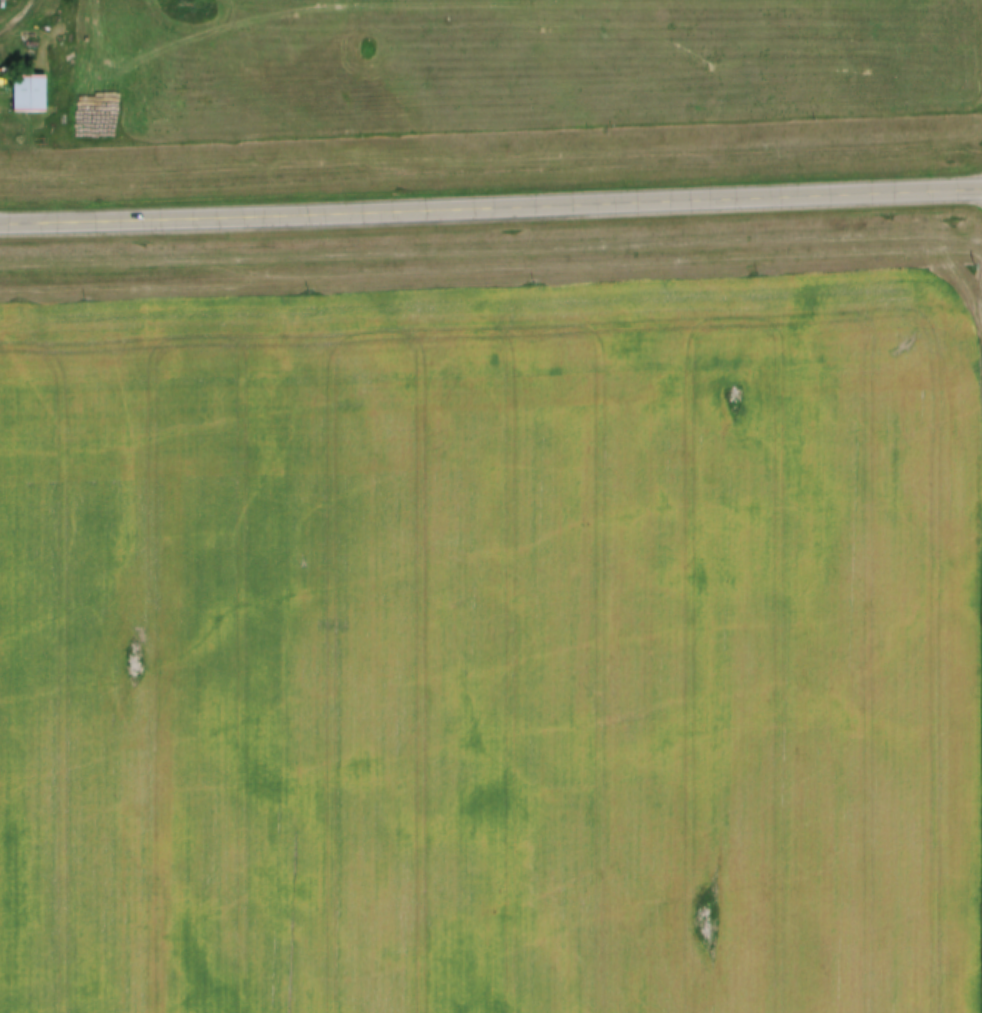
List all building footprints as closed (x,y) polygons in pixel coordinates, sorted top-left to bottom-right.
[(15,77),(15,114),(48,114),(48,77),(15,77)]
